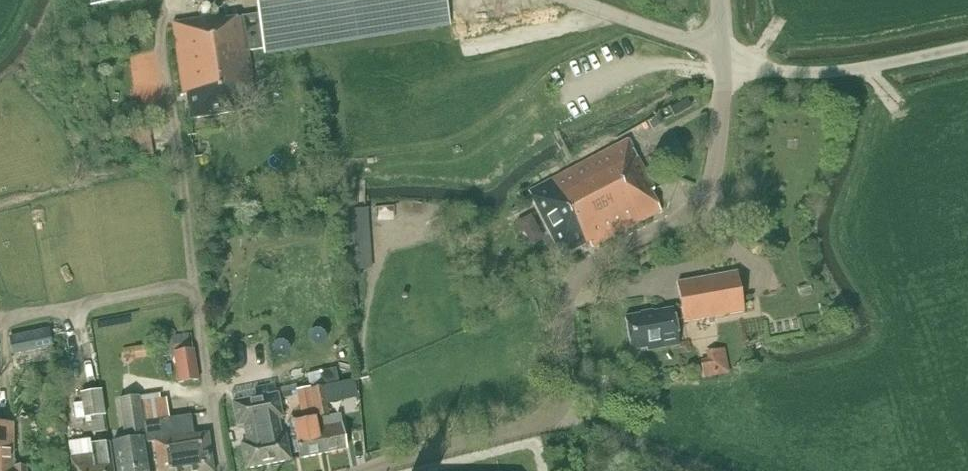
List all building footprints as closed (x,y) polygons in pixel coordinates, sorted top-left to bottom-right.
[(258,15),(222,20),(221,15),(172,23),(184,95),(187,94),(190,119),(257,108),(253,88),(251,88),(250,78),(252,78),(248,51),(263,49),(264,54),(449,24),(445,0),(256,0),(258,15)] [(146,10),(135,10),(136,22),(146,22),(146,10)] [(129,160),(152,157),(147,128),(125,131),(129,160)] [(655,190),(628,139),(528,192),(562,256),(590,242),(592,247),(661,211),(651,192),(655,190)] [(675,321),(683,319),(683,322),(744,311),(737,272),(676,283),(681,309),(673,311),(673,309),(624,317),(630,351),(647,348),(647,351),(679,345),(675,321)] [(35,332),(10,337),(12,354),(13,354),(12,350),(37,345),(35,332)] [(147,345),(138,347),(140,358),(149,357),(147,345)] [(725,348),(713,350),(716,365),(702,368),(704,379),(729,374),(725,348)] [(193,351),(172,354),(177,385),(198,381),(193,351)] [(338,384),(335,369),(319,373),(322,387),(338,384)] [(608,377),(598,378),(599,388),(609,387),(608,377)] [(298,390),(304,423),(293,425),(300,458),(323,454),(311,390),(310,388),(298,390)] [(311,390),(323,454),(346,450),(339,416),(329,418),(323,388),(311,390)] [(83,420),(89,419),(91,434),(105,431),(103,416),(105,416),(101,391),(79,394),(83,420)] [(278,420),(282,419),(279,404),(277,394),(233,403),(235,412),(237,428),(242,427),(245,443),(241,443),(246,469),(290,460),(285,434),(281,435),(278,420)] [(143,438),(146,437),(144,423),(157,421),(169,419),(166,399),(160,400),(160,395),(141,398),(142,403),(140,403),(140,398),(120,401),(126,440),(113,442),(117,470),(148,470),(143,438)] [(155,442),(158,463),(211,455),(208,434),(194,436),(191,416),(169,419),(157,421),(160,442),(155,442)] [(144,423),(146,437),(147,444),(155,442),(160,442),(157,421),(144,423)] [(27,467),(14,467),(13,423),(0,423),(0,470),(27,470),(27,467)] [(110,442),(92,445),(91,440),(70,443),(72,457),(74,470),(114,470),(110,442)] [(158,463),(159,470),(214,470),(211,455),(158,463)]
